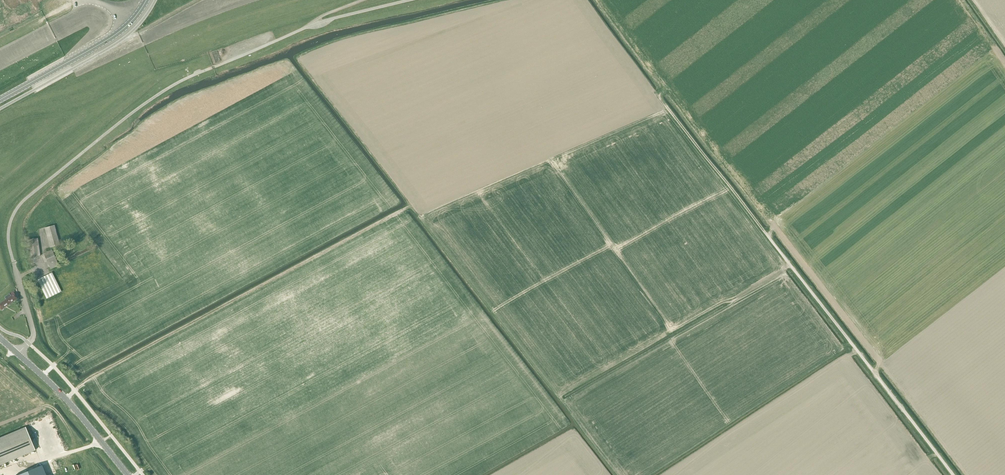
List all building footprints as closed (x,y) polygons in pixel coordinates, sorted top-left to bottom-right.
[(84,161),(92,156),(89,152),(81,157),(84,161)] [(44,228),(49,248),(59,245),(54,225),(44,228)] [(27,240),(29,258),(40,256),(37,239),(27,240)] [(59,266),(58,264),(62,262),(57,250),(52,251),(52,250),(43,254),(50,269),(59,266)] [(37,280),(46,298),(61,291),(51,272),(37,280)] [(12,292),(4,297),(6,300),(0,304),(0,309),(1,310),(17,299),(12,292)] [(35,450),(25,427),(0,438),(0,465),(35,450)] [(42,465),(37,467),(37,468),(32,470),(32,469),(23,473),(23,474),(20,474),(46,474),(42,465)]
